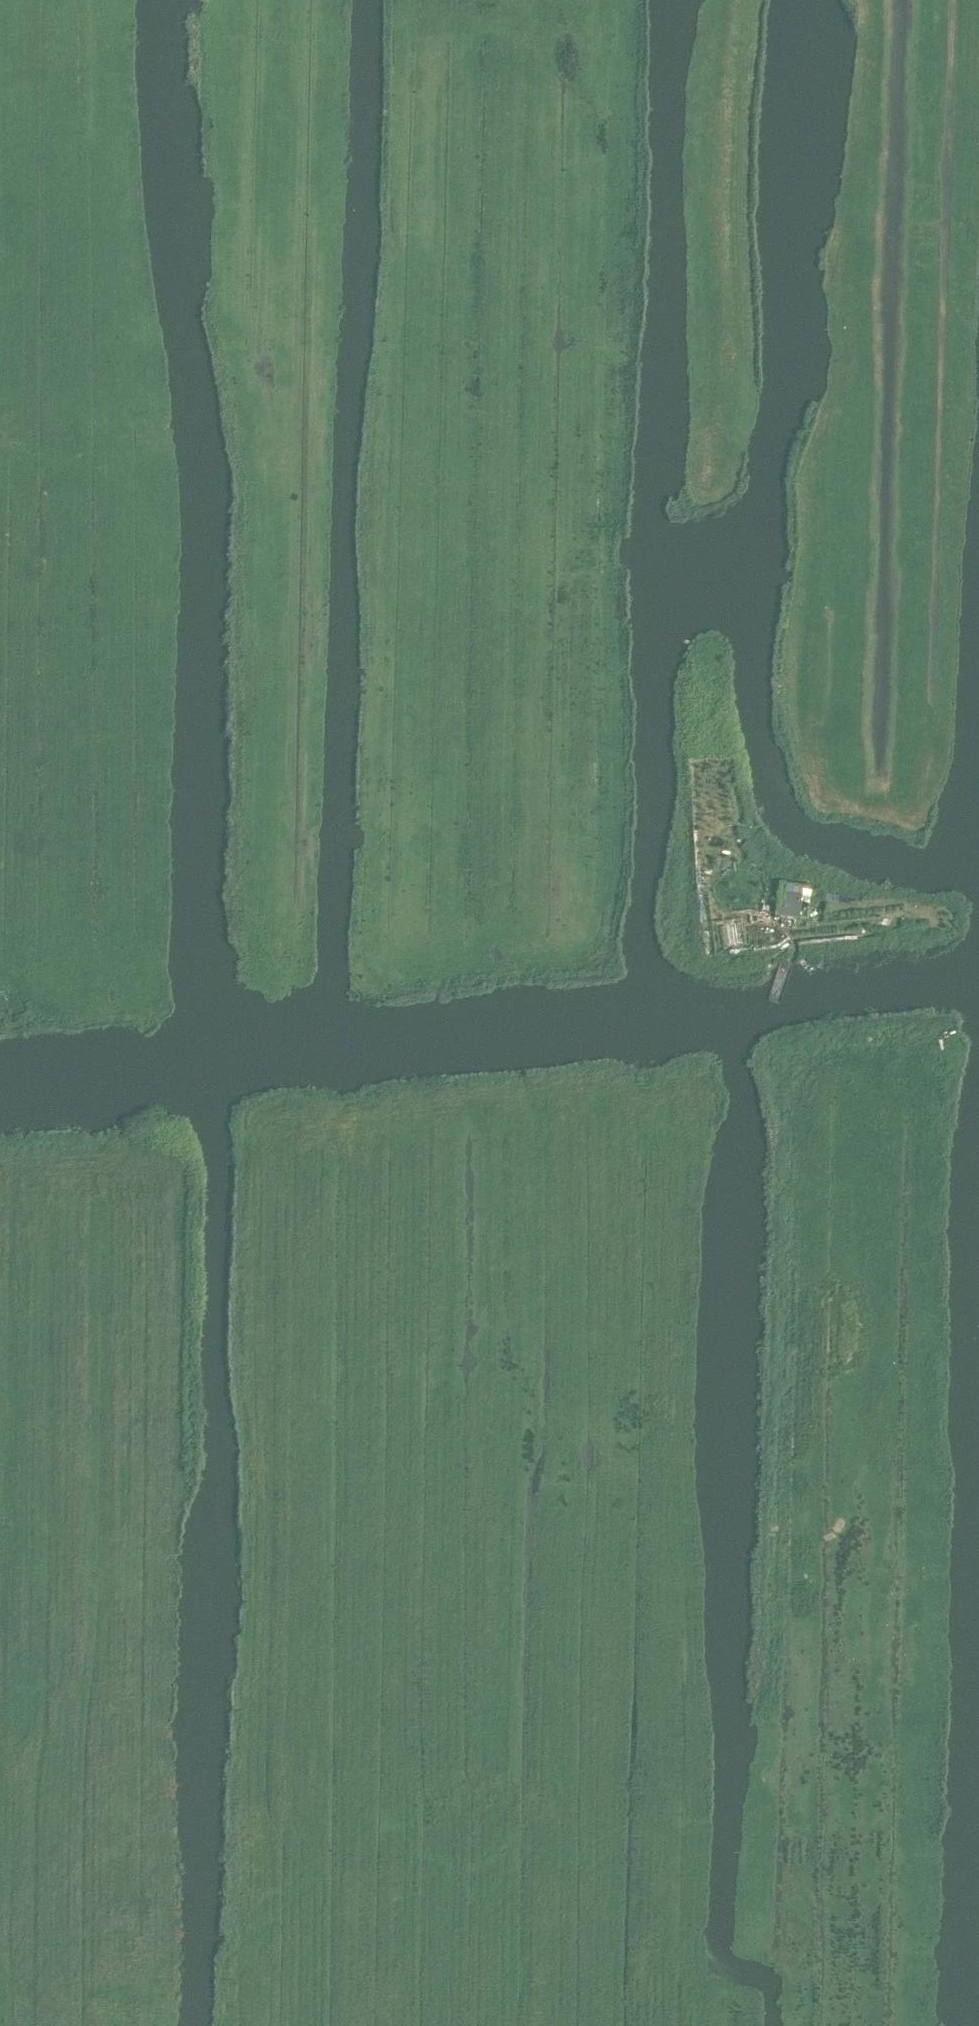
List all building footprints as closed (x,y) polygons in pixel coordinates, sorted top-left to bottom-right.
[(786,882),(783,895),(801,898),(803,885),(786,882)]
